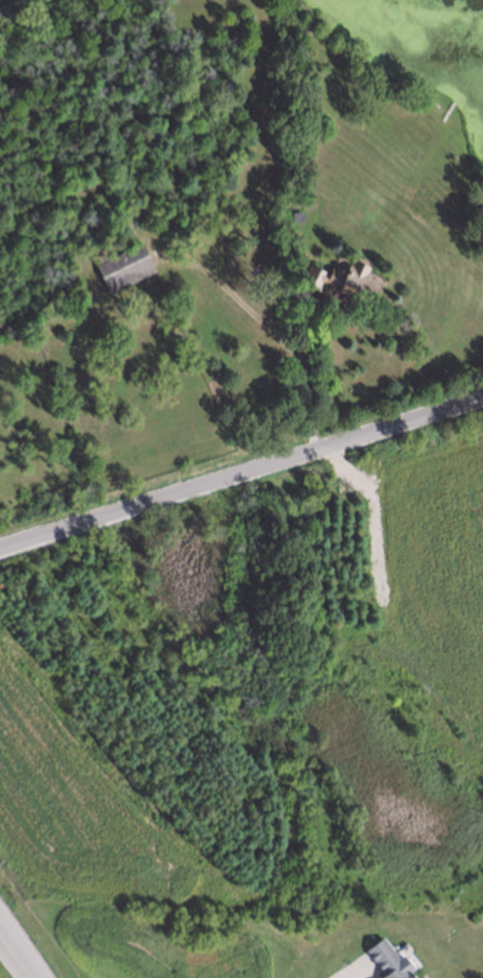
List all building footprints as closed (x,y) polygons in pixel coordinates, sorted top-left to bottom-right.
[(107,292),(93,260),(139,239),(153,271),(107,292)] [(353,304),(302,280),(312,259),(333,269),(341,252),(365,262),(364,271),(377,279),(368,303),(356,298),(353,304)] [(407,972),(411,977),(376,977),(379,975),(361,952),(379,937),(396,958),(401,954),(412,968),(407,972)]
